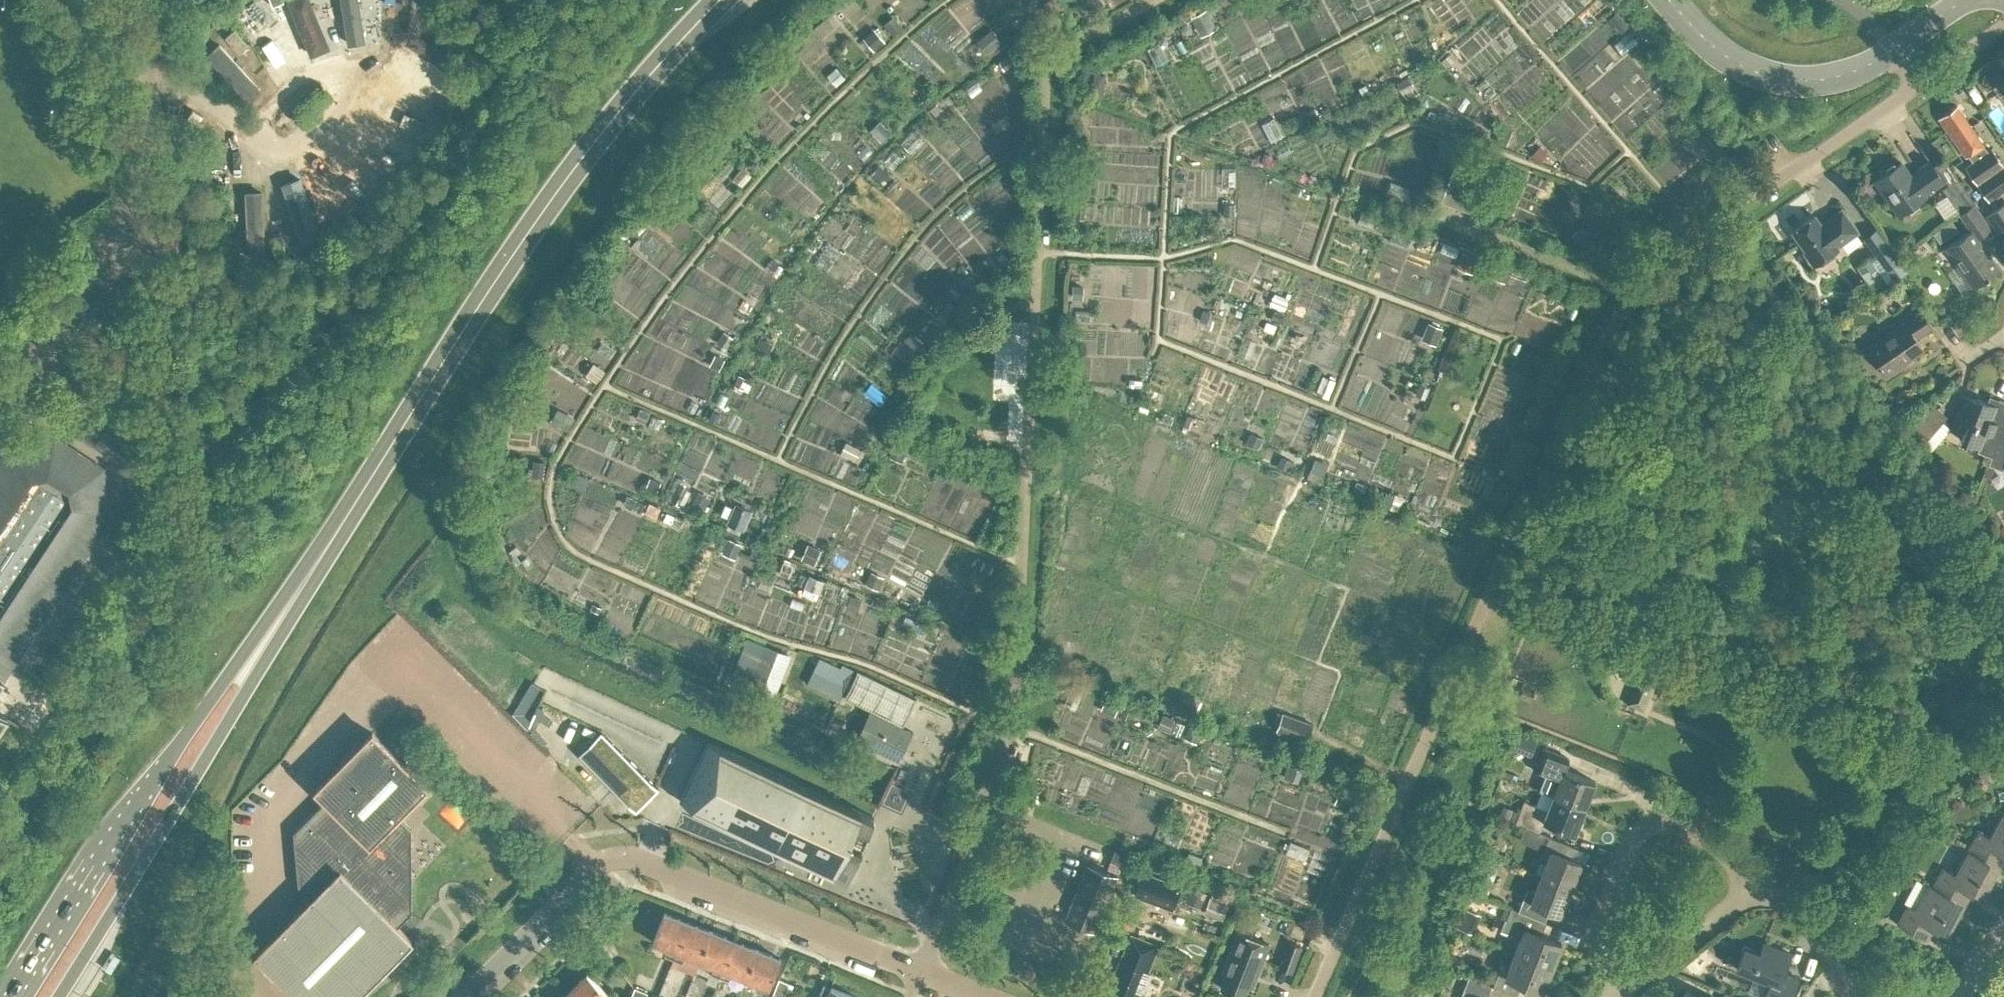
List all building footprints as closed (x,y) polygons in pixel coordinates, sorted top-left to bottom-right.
[(273,10),(284,6),(281,0),(268,0),(273,10)] [(872,11),(862,0),(847,0),(818,28),(825,34),(835,24),(844,33),(853,25),(855,28),(872,11)] [(1206,9),(1192,16),(1201,33),(1215,26),(1206,9)] [(1616,11),(1609,18),(1620,30),(1627,24),(1616,11)] [(903,25),(893,15),(883,24),(893,34),(903,25)] [(231,16),(221,22),(230,34),(241,28),(236,21),(235,20),(231,16)] [(1658,51),(1651,44),(1644,51),(1650,58),(1658,51)] [(252,81),(222,46),(204,60),(234,96),(252,81)] [(1441,60),(1446,66),(1455,58),(1449,52),(1441,60)] [(1659,54),(1652,60),(1661,71),(1668,64),(1659,54)] [(836,67),(830,72),(838,82),(844,76),(836,67)] [(1098,83),(1103,79),(1103,73),(1094,73),(1093,83),(1098,83)] [(1409,76),(1397,81),(1402,92),(1414,86),(1409,76)] [(994,78),(970,93),(981,111),(972,116),(983,133),(1000,123),(994,114),(1010,105),(994,78)] [(459,98),(470,102),(476,85),(465,81),(459,98)] [(1365,84),(1359,87),(1361,93),(1368,90),(1365,84)] [(1938,117),(1965,156),(1966,156),(1970,162),(1966,165),(1988,195),(2003,184),(2003,164),(1992,147),(1983,152),(1979,146),(1983,144),(1955,104),(1942,114),(1938,117)] [(1318,118),(1313,107),(1305,111),(1310,121),(1318,118)] [(1327,107),(1321,110),(1324,117),(1331,114),(1327,107)] [(414,117),(406,124),(419,138),(428,130),(414,117)] [(882,123),(873,132),(881,140),(890,132),(882,123)] [(1316,137),(1322,140),(1334,134),(1329,124),(1313,131),(1316,137)] [(380,125),(374,132),(389,144),(395,137),(380,125)] [(1510,132),(1501,128),(1497,141),(1505,144),(1510,132)] [(350,136),(333,151),(372,193),(389,177),(388,176),(350,136)] [(374,143),(366,151),(379,165),(388,157),(374,143)] [(1538,146),(1531,153),(1538,160),(1545,152),(1538,146)] [(1943,179),(1933,165),(1929,160),(1910,174),(1900,160),(1874,179),(1898,213),(1925,194),(1923,193),(1943,179)] [(1942,188),(1959,212),(1973,202),(1974,201),(1957,177),(1942,188)] [(292,182),(276,186),(286,222),(301,218),(292,182)] [(358,188),(347,191),(352,206),(364,202),(358,188)] [(1498,188),(1493,199),(1503,203),(1507,191),(1498,188)] [(268,255),(265,193),(244,194),(248,256),(268,255)] [(2003,242),(2003,199),(1984,213),(2003,242)] [(1973,202),(1959,212),(1970,228),(1945,246),(1972,286),(1998,267),(1977,237),(1990,227),(1973,202)] [(1076,203),(1075,217),(1083,217),(1084,204),(1076,203)] [(1234,203),(1224,203),(1224,214),(1234,214),(1234,203)] [(316,208),(305,212),(310,226),(321,222),(316,208)] [(1804,250),(1814,264),(1837,247),(1835,245),(1856,230),(1841,209),(1825,220),(1826,222),(1821,225),(1813,214),(1792,229),(1806,249),(1804,250)] [(1644,213),(1636,221),(1643,228),(1651,221),(1644,213)] [(1952,220),(1933,233),(1939,241),(1958,229),(1952,220)] [(1863,236),(1877,255),(1887,248),(1873,228),(1863,236)] [(1579,229),(1574,239),(1589,246),(1594,235),(1579,229)] [(285,237),(272,237),(273,252),(285,252),(285,237)] [(239,249),(227,250),(227,262),(227,264),(240,264),(240,262),(239,249)] [(1003,251),(996,256),(1003,264),(1009,259),(1003,251)] [(1462,251),(1457,264),(1473,270),(1477,257),(1462,251)] [(1857,265),(1873,288),(1886,279),(1870,255),(1857,265)] [(1505,283),(1509,274),(1495,269),(1491,277),(1505,283)] [(786,304),(794,292),(783,285),(775,297),(786,304)] [(1073,285),(1072,296),(1082,296),(1083,286),(1073,285)] [(1909,298),(1902,286),(1894,291),(1901,303),(1909,298)] [(1274,293),(1269,304),(1283,310),(1288,298),(1274,293)] [(746,296),(740,305),(749,311),(755,302),(746,296)] [(1915,337),(1932,326),(1924,314),(1917,304),(1889,324),(1893,329),(1868,346),(1878,362),(1877,363),(1879,367),(1881,366),(1885,373),(1922,348),(1915,337)] [(1208,323),(1210,315),(1202,312),(1199,320),(1208,323)] [(1442,327),(1428,322),(1422,337),(1435,343),(1442,327)] [(726,348),(733,337),(723,330),(716,341),(726,348)] [(719,369),(724,358),(715,353),(709,365),(719,369)] [(1334,380),(1323,375),(1316,392),(1327,397),(1334,380)] [(1530,397),(1536,383),(1524,378),(1518,391),(1530,397)] [(1429,385),(1420,382),(1415,394),(1425,397),(1429,385)] [(973,396),(988,396),(989,385),(973,385),(973,396)] [(1983,475),(2003,422),(2003,399),(1989,394),(1987,400),(1976,396),(1975,399),(1965,395),(1954,423),(1964,427),(1960,438),(1978,445),(1977,450),(1990,455),(1987,463),(1983,461),(1978,473),(1983,475)] [(1930,406),(1909,430),(1921,445),(1945,418),(1930,406)] [(713,410),(709,418),(716,421),(719,413),(713,410)] [(563,411),(557,422),(567,428),(573,417),(563,411)] [(1983,475),(1989,477),(1994,465),(2002,468),(2003,464),(2003,422),(1983,475)] [(1261,437),(1250,433),(1246,442),(1257,447),(1261,437)] [(1,678),(98,531),(99,529),(103,522),(106,511),(107,500),(106,490),(103,480),(98,470),(91,462),(83,455),(76,451),(72,449),(65,445),(54,441),(44,440),(33,441),(31,442),(22,445),(13,450),(5,457),(0,463),(0,680),(1,678)] [(856,460),(861,449),(845,441),(840,452),(856,460)] [(1280,455),(1277,463),(1289,468),(1292,460),(1280,455)] [(544,477),(546,461),(533,460),(531,476),(544,477)] [(1497,472),(1500,465),(1490,461),(1487,468),(1497,472)] [(703,509),(708,499),(696,493),(691,502),(703,509)] [(639,500),(626,495),(623,503),(635,508),(639,500)] [(743,497),(734,517),(751,524),(759,503),(743,497)] [(671,523),(674,515),(666,512),(663,520),(671,523)] [(734,558),(741,543),(729,537),(722,552),(734,558)] [(877,588),(883,576),(871,570),(865,583),(877,588)] [(858,598),(851,595),(847,606),(854,608),(858,598)] [(785,687),(801,650),(774,638),(758,676),(785,687)] [(813,669),(845,685),(853,668),(842,662),(840,666),(820,656),(813,669)] [(1630,695),(1645,701),(1659,667),(1643,661),(1630,695)] [(857,669),(844,697),(870,709),(869,710),(902,726),(916,698),(857,669)] [(1108,697),(1103,709),(1113,713),(1118,702),(1108,697)] [(869,710),(855,739),(898,760),(912,731),(902,726),(869,710)] [(1276,730),(1306,741),(1313,723),(1283,712),(1282,714),(1276,712),(1273,721),(1278,723),(1276,730)] [(1163,713),(1157,726),(1169,731),(1174,718),(1163,713)] [(0,727),(0,760),(23,726),(7,716),(0,727)] [(1201,730),(1189,725),(1185,735),(1196,740),(1201,730)] [(1531,749),(1534,734),(1514,729),(1511,744),(1531,749)] [(411,939),(397,925),(412,911),(411,880),(399,869),(411,857),(411,828),(397,814),(426,785),(406,765),(406,761),(402,761),(372,731),(337,766),(333,766),(333,770),(316,788),(326,798),(293,831),(298,883),(312,897),(256,954),(274,972),(275,979),(282,979),(300,996),(354,996),(411,939)] [(658,788),(602,731),(579,754),(636,810),(658,788)] [(680,800),(846,876),(874,816),(708,739),(680,800)] [(1539,788),(1552,794),(1584,806),(1595,780),(1564,768),(1568,757),(1544,747),(1535,770),(1545,773),(1539,788)] [(1292,766),(1288,778),(1297,781),(1301,770),(1292,766)] [(1348,809),(1353,797),(1339,791),(1333,802),(1348,809)] [(1584,806),(1552,794),(1546,809),(1523,799),(1515,822),(1539,831),(1543,820),(1574,832),(1584,806)] [(1504,806),(1500,816),(1509,819),(1513,809),(1504,806)] [(1966,848),(2000,866),(2003,859),(2003,813),(2001,812),(1989,835),(1976,829),(1966,848)] [(1533,872),(1540,875),(1572,887),(1573,883),(1572,882),(1580,861),(1569,856),(1573,845),(1547,835),(1533,872)] [(1941,865),(1931,885),(1965,903),(1971,892),(1983,898),(2000,866),(1966,848),(1954,872),(1941,865)] [(1906,858),(1897,852),(1896,853),(1892,861),(1901,867),(1906,858)] [(1473,883),(1484,887),(1495,859),(1484,855),(1473,883)] [(1064,918),(1094,931),(1117,875),(1087,862),(1064,918)] [(1135,893),(1172,908),(1181,885),(1143,871),(1135,893)] [(1527,887),(1518,909),(1544,919),(1548,908),(1560,913),(1568,891),(1570,892),(1572,887),(1540,875),(1534,890),(1527,887)] [(1965,903),(1931,885),(1927,882),(1914,906),(1906,902),(1896,922),(1926,938),(1933,927),(1948,935),(1965,903)] [(1206,892),(1192,887),(1187,899),(1201,905),(1206,892)] [(1204,912),(1221,918),(1227,903),(1210,897),(1204,912)] [(1519,938),(1514,951),(1552,965),(1561,941),(1540,933),(1546,920),(1544,919),(1518,909),(1511,906),(1506,919),(1504,918),(1500,930),(1519,938)] [(664,953),(674,956),(688,921),(664,911),(653,940),(667,946),(664,953)] [(1870,919),(1860,927),(1865,933),(1875,926),(1870,919)] [(685,953),(699,959),(711,930),(688,921),(674,956),(683,960),(685,953)] [(710,971),(719,974),(733,939),(711,930),(699,959),(713,964),(710,971)] [(1227,971),(1221,986),(1243,995),(1247,984),(1252,986),(1269,943),(1237,931),(1222,969),(1227,971)] [(1130,996),(1133,989),(1140,992),(1144,990),(1151,973),(1146,971),(1157,945),(1130,934),(1114,974),(1119,976),(1114,990),(1130,996)] [(731,971),(745,977),(756,948),(733,939),(719,974),(729,978),(731,971)] [(1278,966),(1291,971),(1301,945),(1288,940),(1278,966)] [(1763,996),(1788,996),(1797,976),(1782,971),(1790,952),(1763,941),(1759,952),(1744,946),(1736,967),(1769,980),(1763,996)] [(756,948),(745,977),(759,982),(756,989),(766,993),(780,957),(756,948)] [(1441,963),(1452,967),(1457,955),(1446,951),(1441,963)] [(1552,965),(1514,951),(1509,965),(1501,962),(1492,985),(1516,994),(1521,981),(1542,989),(1552,965)] [(1691,960),(1685,965),(1692,974),(1698,968),(1691,960)] [(569,989),(577,996),(613,996),(587,971),(569,989)] [(1491,984),(1468,975),(1460,996),(1486,996),(1491,984)] [(779,977),(774,990),(784,994),(789,981),(779,977)] [(826,996),(859,996),(823,983),(820,992),(826,995),(826,996)] [(647,992),(635,987),(631,996),(645,996),(647,992)] [(1681,996),(1708,996),(1685,988),(1681,996)]
